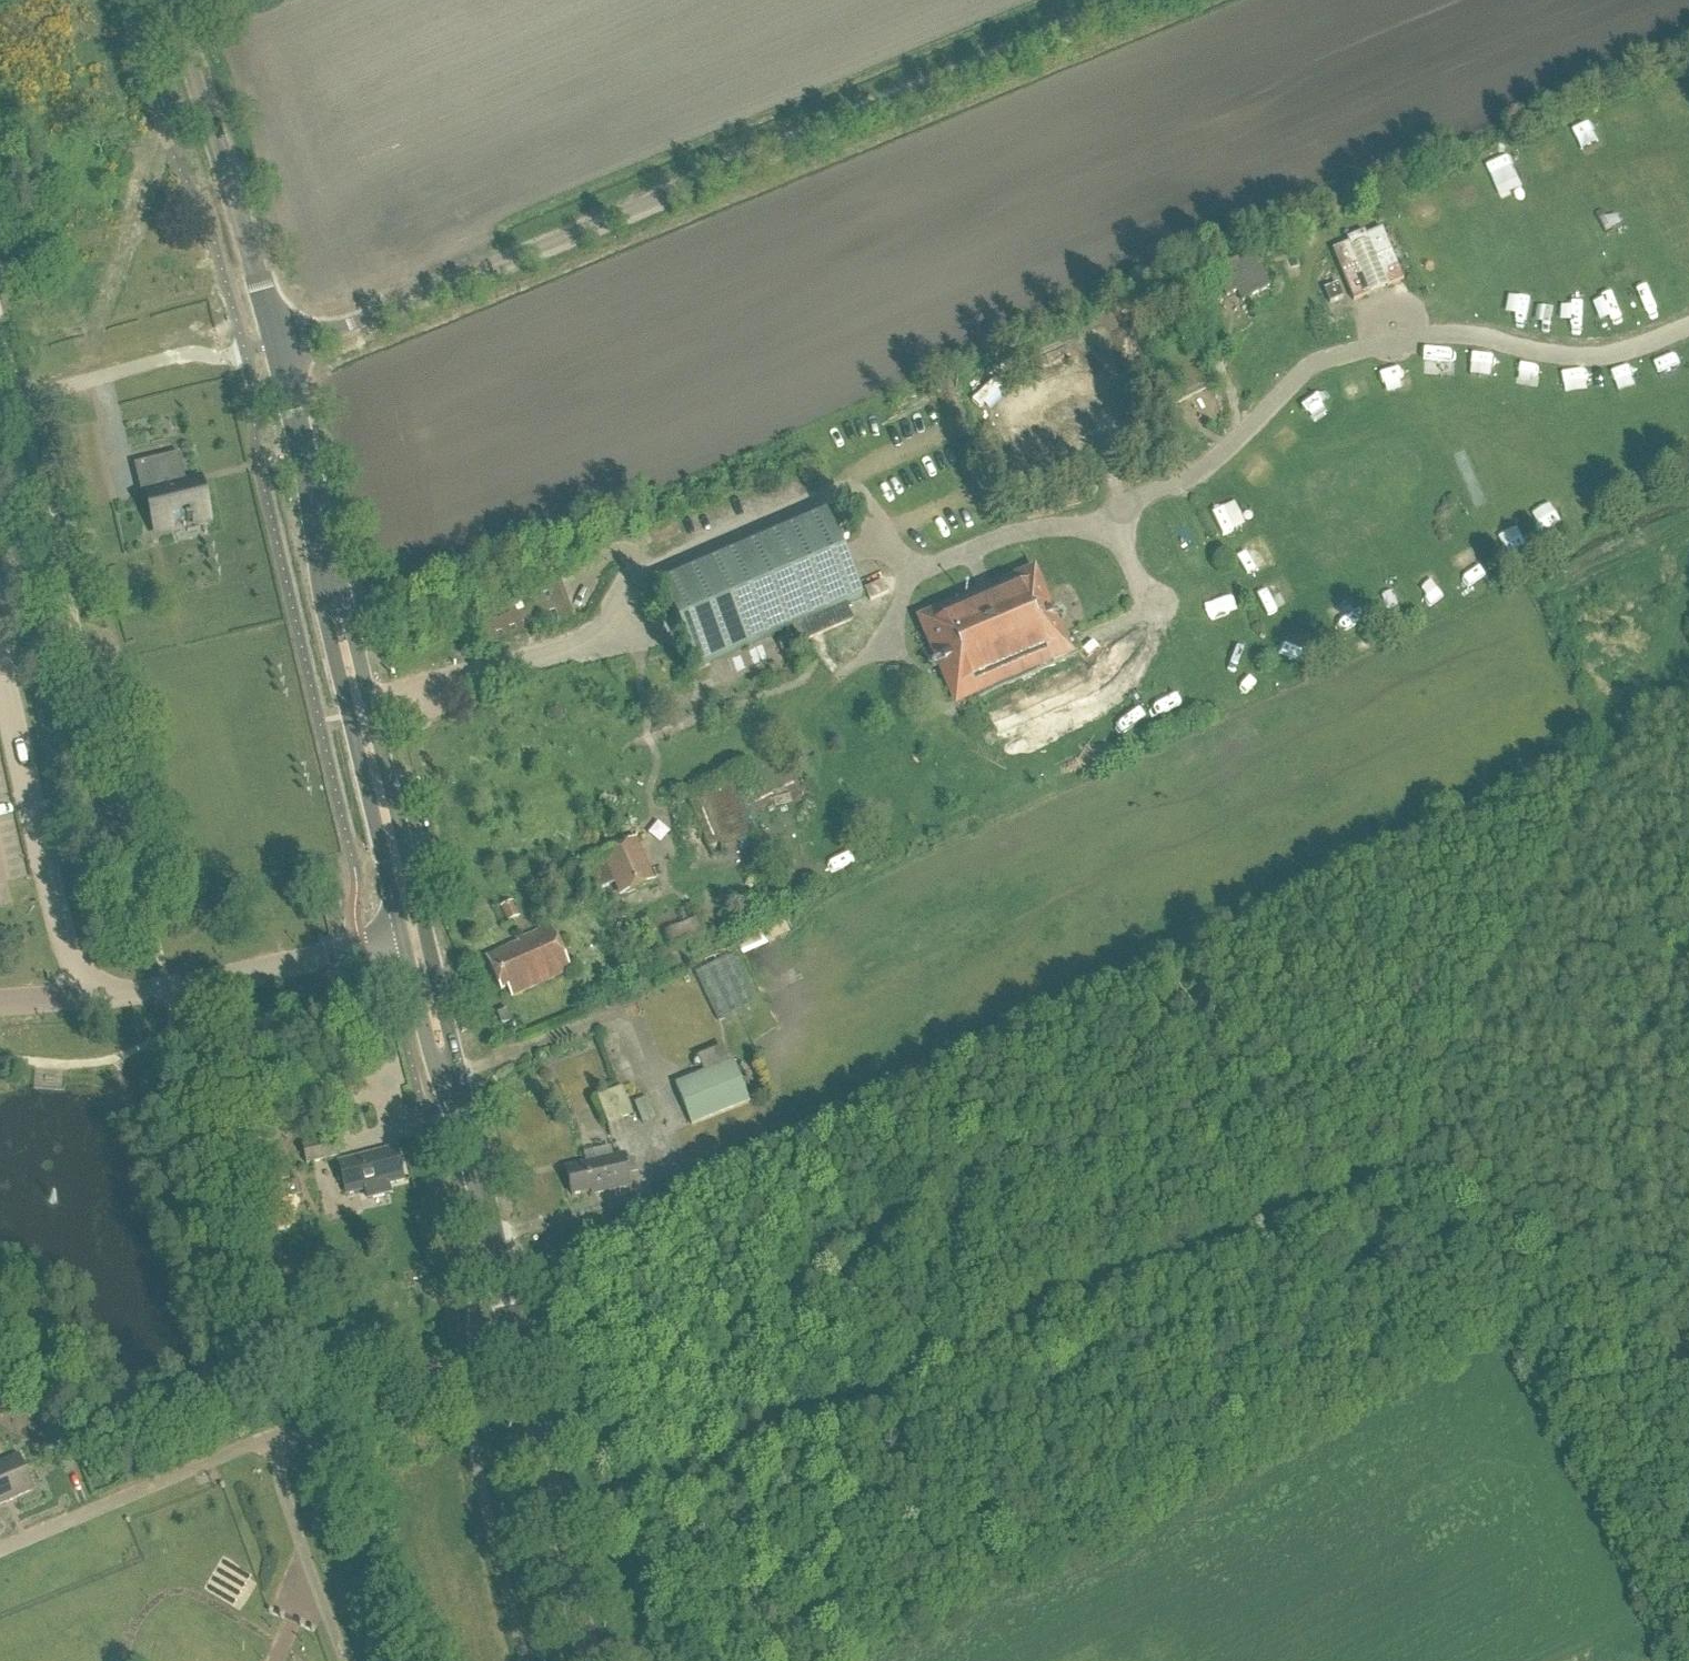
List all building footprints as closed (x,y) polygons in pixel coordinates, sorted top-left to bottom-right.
[(1349,246),(1333,252),(1353,302),(1369,296),(1368,293),(1386,286),(1387,288),(1403,282),(1382,232),(1366,239),(1364,235),(1347,242),(1349,246)] [(1236,294),(1242,304),(1270,289),(1251,255),(1224,270),(1225,271),(1215,277),(1227,299),(1236,294)] [(1324,291),(1330,304),(1343,298),(1337,285),(1324,291)] [(200,433),(204,445),(224,438),(220,426),(200,433)] [(179,456),(160,460),(168,492),(147,497),(155,531),(186,523),(187,525),(193,524),(192,522),(205,519),(197,485),(187,487),(179,456)] [(827,515),(661,587),(697,670),(863,599),(827,515)] [(956,703),(1067,656),(1033,577),(922,625),(956,703)] [(1162,703),(1164,686),(1144,683),(1142,700),(1162,703)] [(1106,746),(1131,735),(1124,721),(1100,732),(1106,746)] [(633,843),(597,859),(585,865),(597,892),(617,883),(623,897),(651,884),(633,843)] [(519,921),(510,906),(497,913),(506,929),(519,921)] [(792,916),(742,932),(748,950),(797,933),(792,916)] [(508,988),(512,998),(530,990),(530,989),(570,971),(551,928),(518,943),(519,945),(486,960),(501,991),(508,988)] [(755,1005),(732,957),(695,975),(718,1022),(755,1005)] [(497,1016),(501,1026),(511,1022),(507,1012),(497,1016)] [(733,1063),(675,1086),(691,1127),(749,1104),(733,1063)] [(614,1089),(619,1120),(638,1117),(632,1086),(614,1089)] [(337,1158),(334,1142),(333,1140),(302,1148),(303,1152),(306,1166),(337,1158)] [(404,1183),(395,1149),(338,1164),(346,1197),(404,1183)] [(566,1169),(572,1198),(591,1193),(592,1197),(631,1188),(624,1156),(566,1169)] [(0,1467),(0,1506),(26,1495),(24,1490),(30,1487),(18,1459),(0,1467)]
